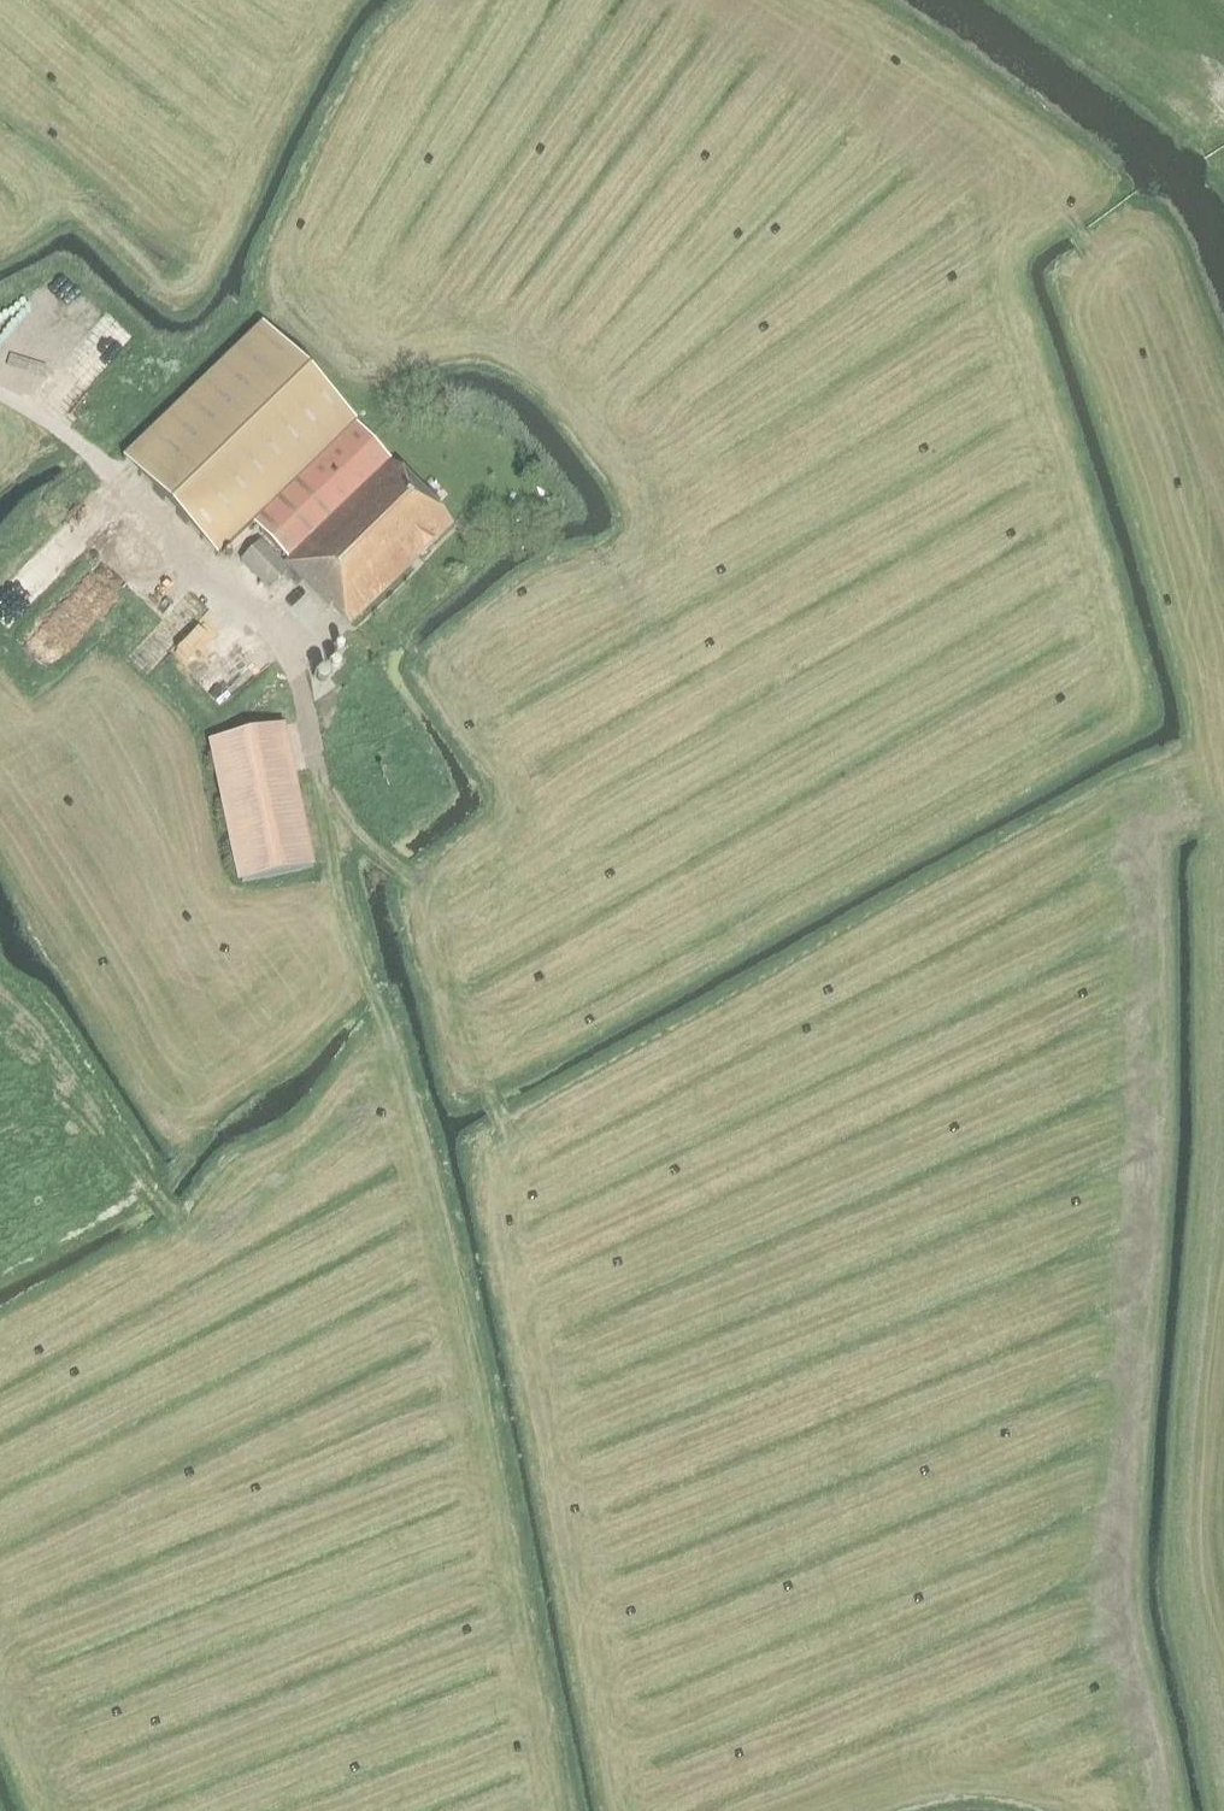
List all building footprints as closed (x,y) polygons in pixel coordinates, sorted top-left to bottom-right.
[(112,315),(99,328),(118,349),(132,336),(112,315)] [(355,422),(261,324),(122,459),(216,556),(253,521),(290,558),(285,563),(288,566),(286,568),(261,541),(241,559),(269,589),(285,574),(296,587),(303,581),(329,609),(333,605),(350,623),(452,525),(391,462),(393,460),(355,422)] [(314,866),(285,725),(208,741),(238,882),(314,866)]
